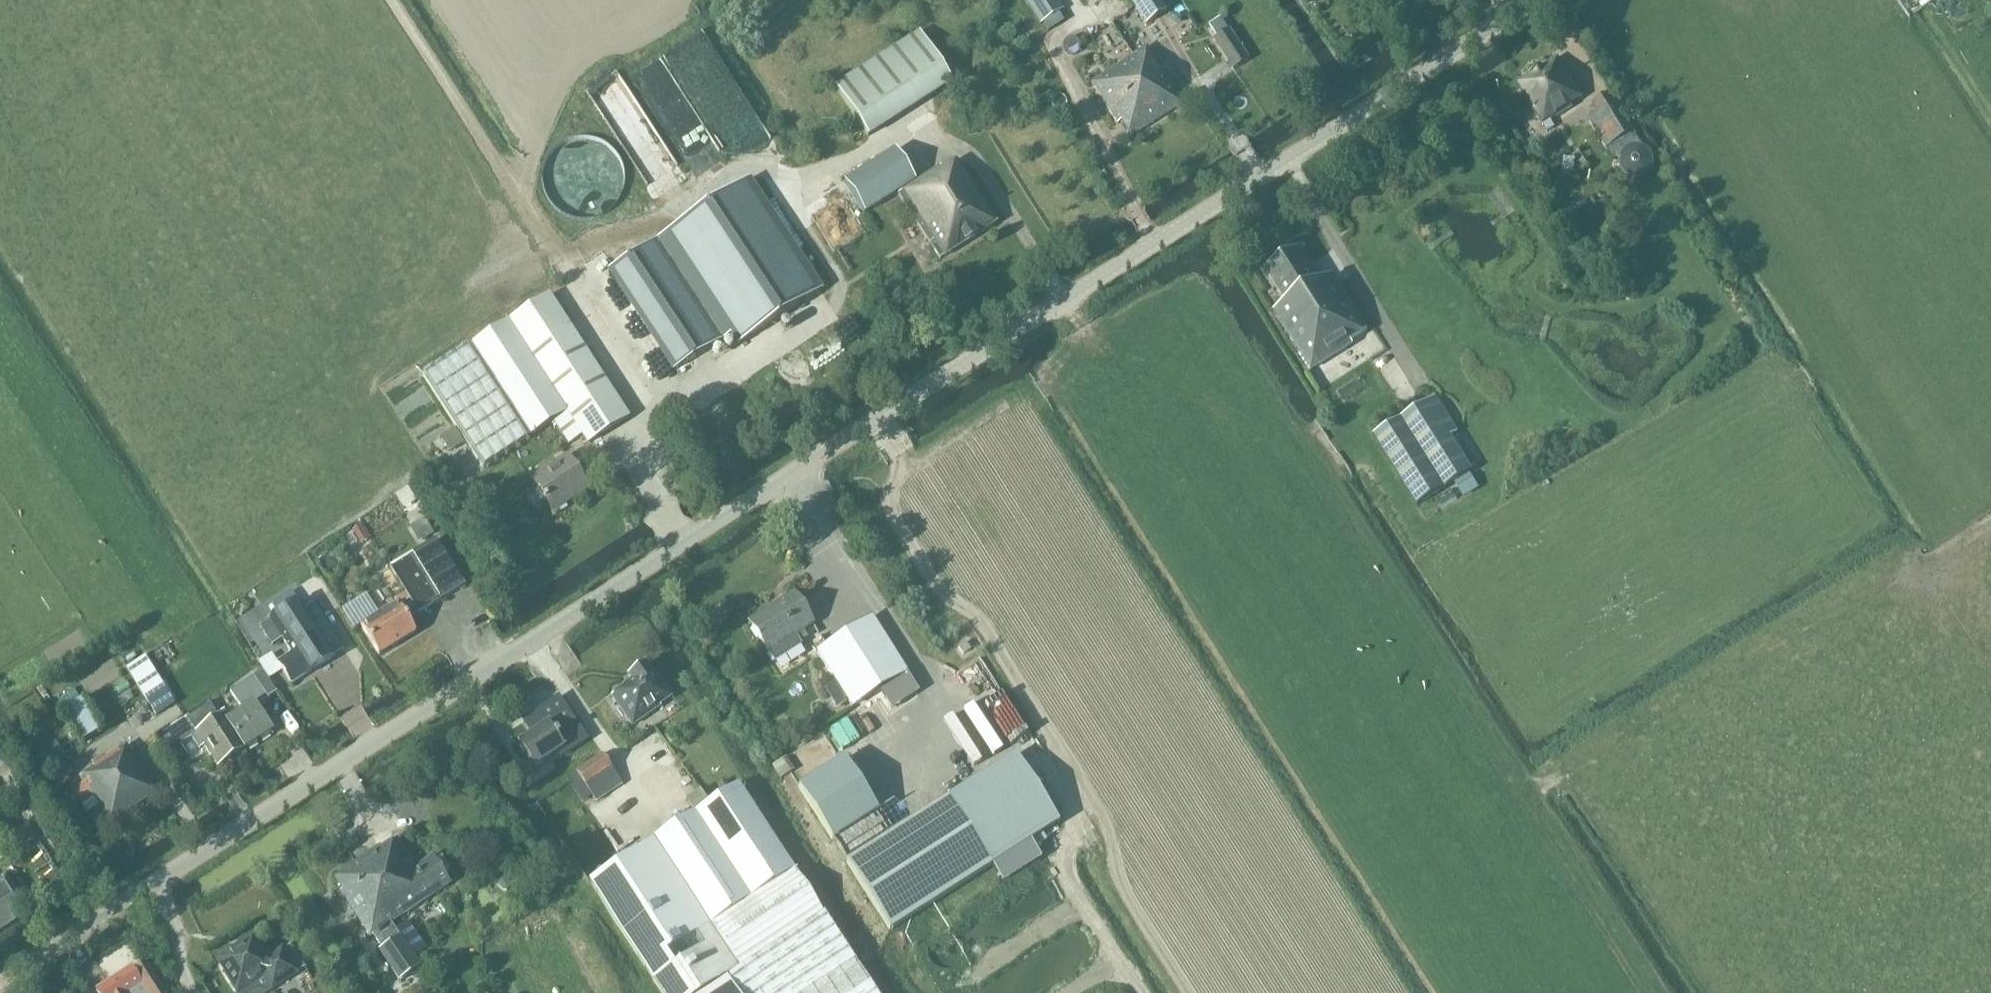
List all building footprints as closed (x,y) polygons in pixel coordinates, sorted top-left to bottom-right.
[(1044,25),(1063,13),(1055,0),(1028,0),(1044,25)] [(1159,0),(1130,0),(1147,25),(1167,12),(1159,0)] [(1212,41),(1232,71),(1247,61),(1227,31),(1212,41)] [(867,138),(951,84),(919,33),(834,87),(867,138)] [(1147,47),(1092,83),(1118,124),(1121,121),(1131,137),(1182,104),(1147,47)] [(1516,84),(1546,132),(1554,127),(1550,120),(1572,106),(1570,103),(1582,96),(1558,58),(1516,84)] [(1593,104),(1608,129),(1625,118),(1610,94),(1593,104)] [(1614,160),(1617,160),(1620,158),(1620,165),(1622,172),(1628,177),(1635,179),(1642,179),(1648,175),(1652,169),(1654,162),(1652,155),(1648,149),(1641,146),(1635,135),(1636,135),(1634,133),(1607,150),(1612,158),(1614,160)] [(895,150),(844,183),(865,215),(916,182),(895,150)] [(940,170),(898,196),(939,261),(995,225),(955,162),(941,171),(940,170)] [(749,179),(609,269),(676,370),(731,335),(737,345),(821,291),(820,289),(827,285),(821,275),(814,279),(749,179)] [(1578,207),(1584,216),(1592,210),(1591,209),(1587,202),(1586,202),(1578,207)] [(1352,340),(1360,335),(1368,330),(1333,275),(1321,283),(1300,250),(1266,271),(1287,304),(1275,312),(1311,370),(1354,343),(1352,340)] [(629,417),(549,294),(468,346),(423,376),(483,468),(528,439),(553,422),(567,445),(582,436),(587,444),(629,417)] [(1472,472),(1429,402),(1375,436),(1418,505),(1472,472)] [(455,428),(445,435),(454,449),(465,443),(455,428)] [(586,487),(565,456),(531,478),(553,513),(568,503),(564,496),(570,492),(573,495),(586,487)] [(392,497),(387,501),(394,511),(399,508),(392,497)] [(425,517),(412,525),(422,540),(434,533),(425,517)] [(415,615),(416,616),(465,586),(436,541),(388,570),(408,602),(398,608),(396,605),(360,627),(378,656),(414,634),(405,621),(415,615)] [(340,606),(351,624),(376,609),(365,592),(340,606)] [(770,654),(814,626),(795,596),(777,607),(780,612),(754,628),(770,654)] [(282,612),(296,604),(291,597),(277,605),(282,612)] [(297,603),(296,604),(282,612),(259,627),(272,647),(282,641),(291,655),(277,664),(282,671),(290,685),(305,676),(306,677),(334,659),(333,658),(343,652),(313,604),(302,611),(297,603)] [(853,708),(902,676),(907,673),(872,618),(818,652),(853,708)] [(958,647),(963,655),(971,650),(966,642),(958,647)] [(259,661),(257,663),(263,673),(268,680),(282,671),(277,664),(271,654),(259,661)] [(174,704),(145,655),(126,667),(156,716),(174,704)] [(658,678),(657,679),(646,664),(629,676),(633,682),(631,683),(628,685),(627,686),(627,684),(622,687),(623,689),(612,697),(632,725),(672,698),(658,678)] [(263,673),(253,678),(268,701),(277,695),(268,680),(263,673)] [(241,714),(226,723),(243,751),(270,734),(255,709),(268,701),(253,678),(229,694),(241,714)] [(565,755),(586,741),(558,698),(528,717),(537,732),(518,744),(534,769),(562,750),(565,755)] [(81,744),(100,733),(81,701),(62,712),(81,744)] [(217,714),(219,718),(223,724),(226,722),(231,719),(224,709),(221,711),(217,714)] [(290,734),(298,729),(286,710),(279,715),(290,734)] [(218,719),(203,728),(191,736),(199,750),(204,747),(218,768),(240,754),(218,719)] [(55,740),(37,750),(50,775),(68,765),(55,740)] [(72,794),(85,814),(97,832),(156,793),(125,747),(93,768),(94,770),(79,780),(82,785),(71,792),(72,794)] [(595,803),(622,785),(602,754),(575,772),(595,803)] [(1040,858),(1030,841),(1058,823),(1014,756),(947,799),(991,867),(1001,883),(1040,858)] [(833,842),(867,820),(878,813),(879,812),(844,758),(798,787),(833,842)] [(738,785),(588,882),(644,968),(695,935),(703,947),(652,980),(661,992),(702,992),(725,978),(822,914),(738,785)] [(991,867),(947,799),(846,865),(889,932),(991,867)] [(878,813),(867,820),(872,827),(883,820),(878,813)] [(370,938),(429,898),(451,884),(432,857),(415,868),(396,840),(381,850),(379,848),(334,879),(342,890),(333,896),(339,904),(345,900),(370,938)] [(498,882),(499,886),(503,890),(507,890),(513,883),(505,875),(498,882)] [(22,903),(5,877),(0,880),(0,917),(22,903)] [(822,914),(725,978),(735,992),(873,992),(822,914)] [(426,949),(407,921),(387,935),(405,962),(426,949)] [(252,939),(219,961),(229,977),(228,977),(238,992),(265,976),(272,988),(296,973),(282,951),(266,961),(252,939)] [(147,962),(133,972),(130,968),(97,989),(100,992),(167,992),(147,962)] [(725,978),(702,992),(735,992),(725,978)]
